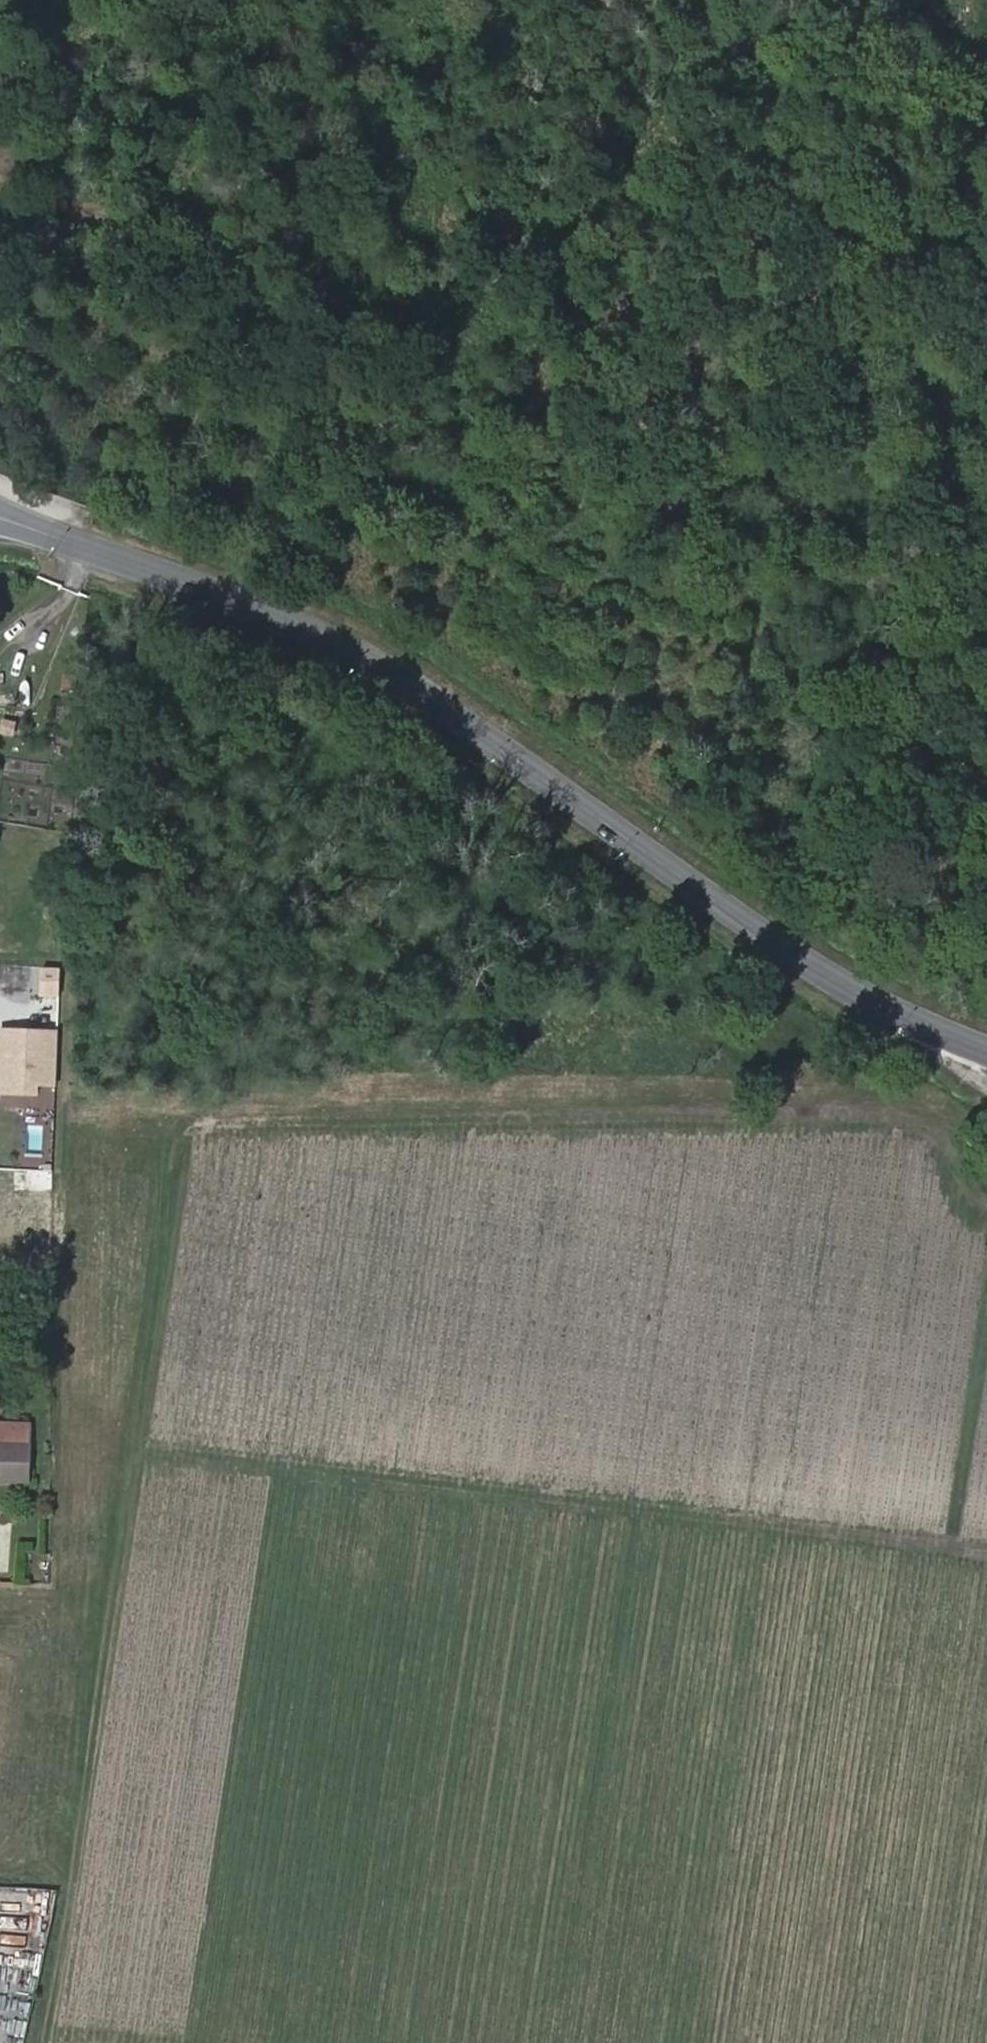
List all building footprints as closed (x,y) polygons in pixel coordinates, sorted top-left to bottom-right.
[(12,691),(0,690),(0,702),(12,702),(12,691)] [(24,985),(0,983),(0,998),(23,1000),(24,985)] [(36,1057),(35,1086),(58,1086),(59,1058),(36,1057)] [(12,1169),(10,1187),(35,1189),(37,1172),(12,1169)] [(34,1421),(0,1420),(0,1429),(33,1430),(34,1421)] [(32,1483),(33,1430),(0,1429),(0,1482),(32,1483)]
